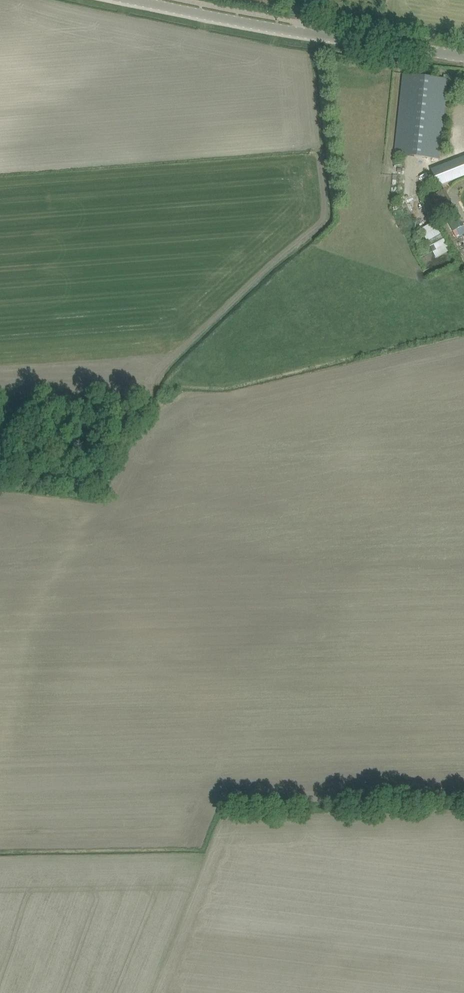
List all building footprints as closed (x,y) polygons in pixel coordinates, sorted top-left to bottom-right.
[(403,74),(403,84),(395,154),(439,159),(448,75),(444,74),(444,78),(403,74)] [(431,169),(438,186),(463,175),(463,156),(431,169)] [(452,231),(463,225),(446,190),(432,195),(440,212),(442,211),(452,231)] [(421,228),(426,240),(442,233),(437,221),(421,228)] [(428,241),(430,245),(445,237),(443,233),(428,241)] [(447,238),(431,245),(436,257),(452,250),(447,238)]
